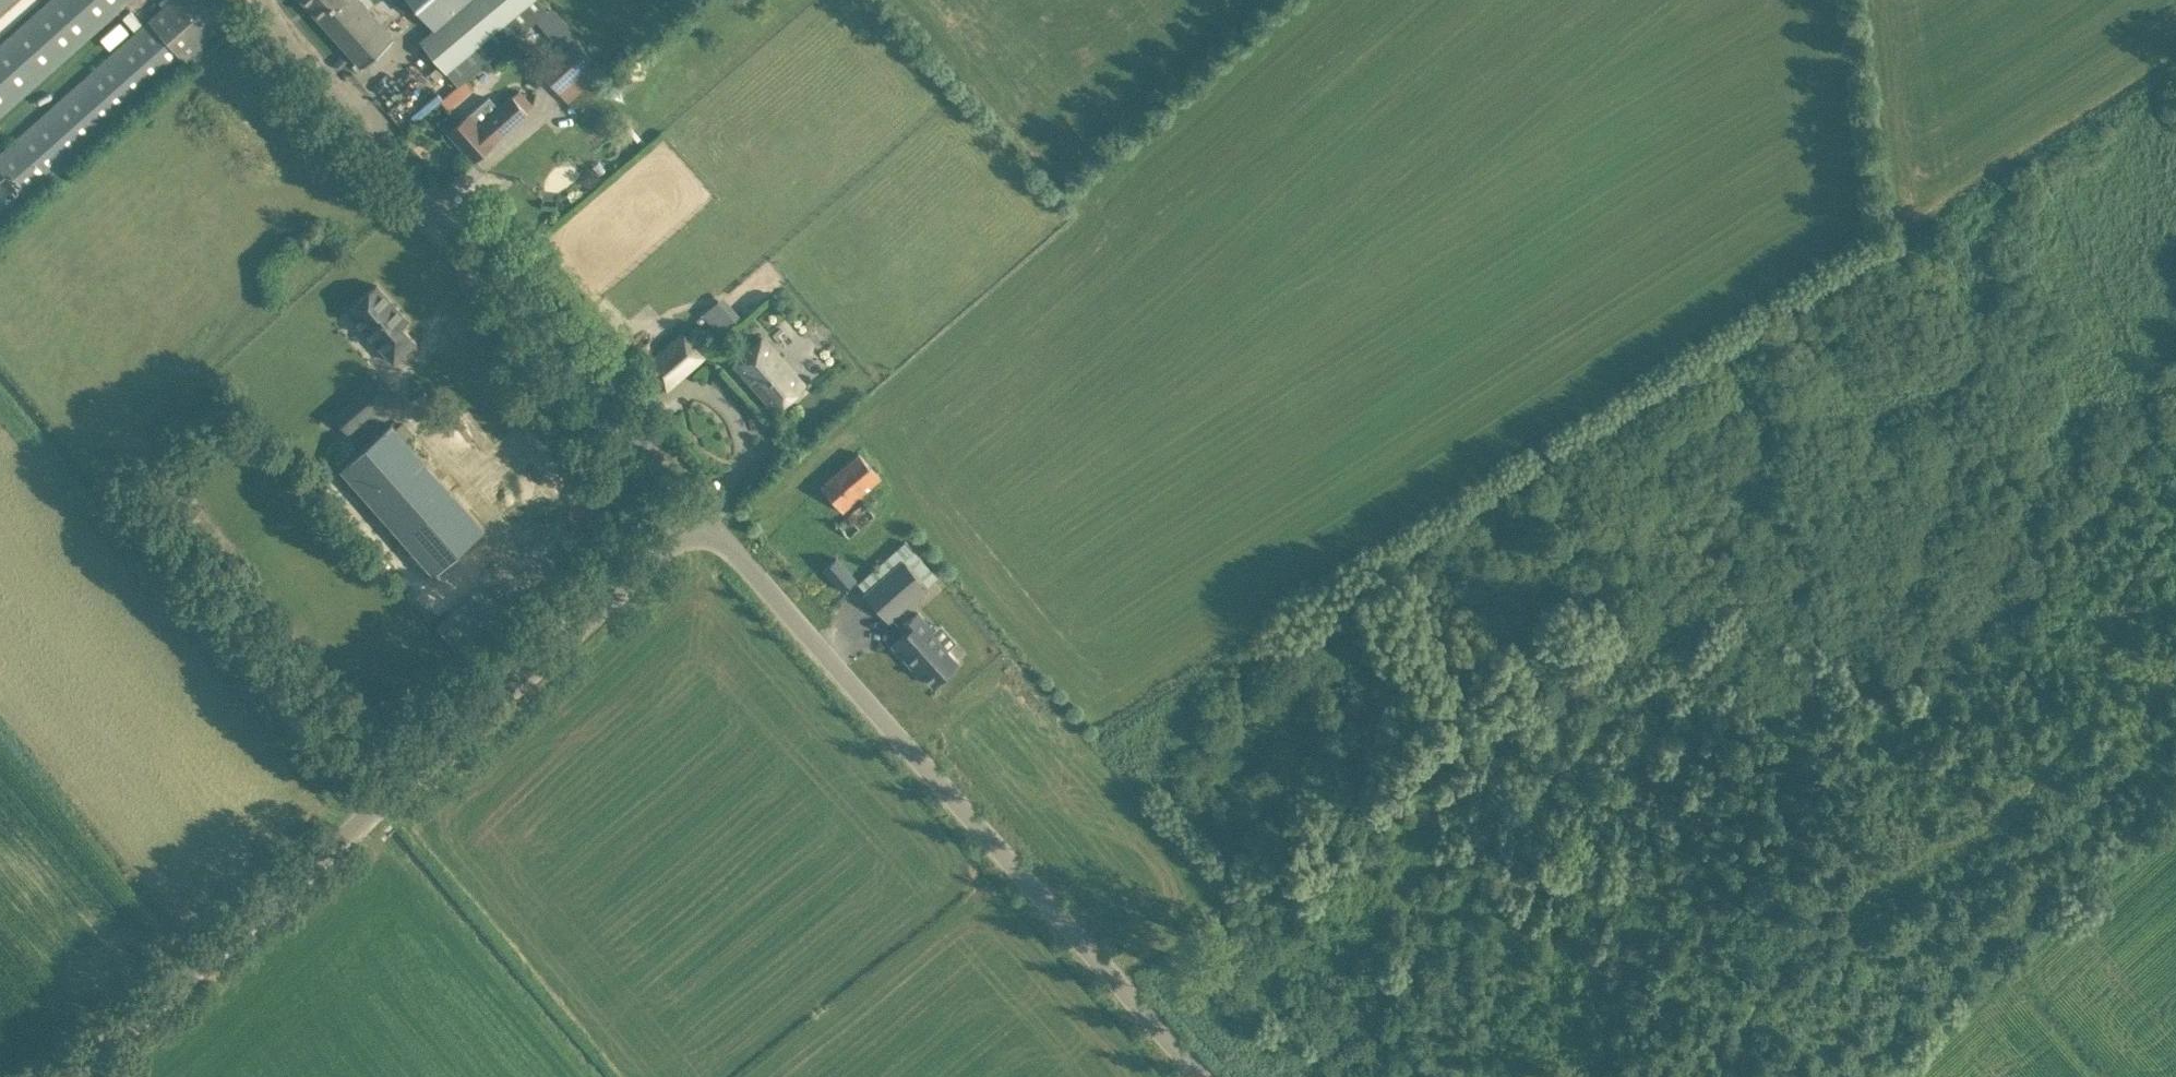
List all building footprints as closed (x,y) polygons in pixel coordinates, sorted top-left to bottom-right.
[(133,34),(0,152),(0,167),(27,197),(168,72),(221,25),(199,0),(171,0),(133,34)] [(0,43),(0,114),(128,0),(49,0),(0,43)] [(10,0),(0,0),(0,9),(10,0)] [(359,0),(304,0),(363,65),(393,38),(359,0)] [(458,85),(458,86),(466,79),(466,78),(537,18),(538,19),(549,9),(540,0),(413,0),(436,27),(420,41),(439,64),(446,71),(458,85)] [(131,9),(123,16),(134,29),(142,22),(131,9)] [(120,20),(101,38),(110,48),(130,31),(120,20)] [(542,71),(568,100),(604,69),(578,39),(542,71)] [(439,64),(430,71),(436,79),(446,71),(439,64)] [(398,81),(379,98),(396,118),(415,101),(398,81)] [(489,95),(465,117),(449,131),(473,159),(535,105),(519,88),(498,106),(489,95)] [(409,319),(377,283),(347,309),(394,361),(417,341),(402,325),(409,319)] [(724,295),(702,312),(721,336),(742,319),(724,295)] [(644,362),(666,390),(705,356),(683,329),(644,362)] [(731,361),(775,410),(807,383),(764,331),(731,361)] [(390,424),(339,470),(432,574),(483,529),(390,424)] [(881,477),(873,468),(859,452),(821,485),(843,510),(881,477)] [(317,484),(337,511),(356,497),(334,470),(317,484)] [(874,514),(863,502),(838,524),(849,536),(874,514)] [(858,580),(867,591),(865,593),(889,620),(937,576),(913,549),(904,539),(858,580)] [(843,589),(856,578),(837,556),(824,567),(843,589)] [(934,629),(918,611),(901,627),(905,632),(893,643),(914,667),(916,664),(934,684),(958,661),(932,631),(934,629)]
